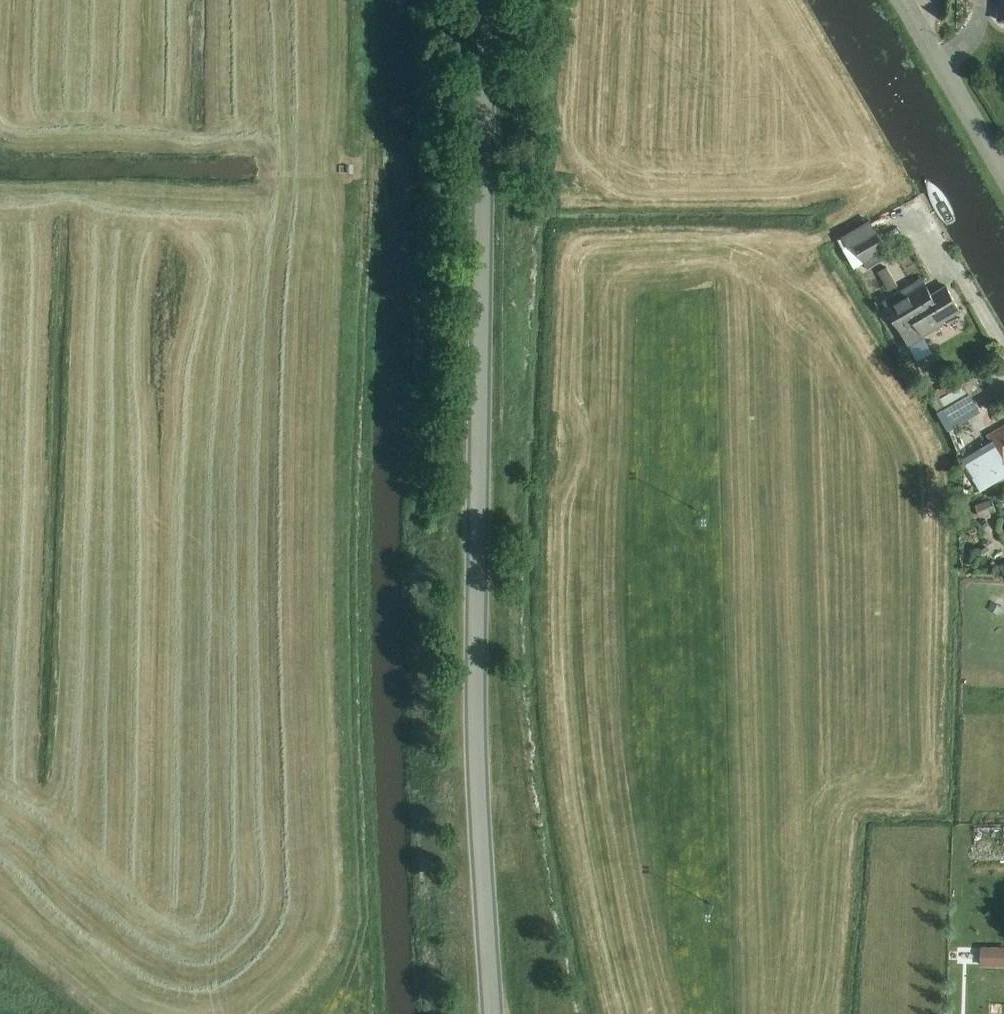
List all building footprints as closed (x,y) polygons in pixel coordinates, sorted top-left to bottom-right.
[(841,237),(849,249),(854,246),(867,267),(889,254),(870,220),(841,237)] [(960,310),(946,286),(931,295),(921,277),(884,300),(902,331),(901,331),(910,347),(924,338),(923,336),(943,324),(941,322),(960,310)] [(975,377),(963,383),(970,395),(982,388),(975,377)] [(988,436),(991,441),(1001,457),(1003,463),(1003,426),(988,436)] [(999,478),(984,455),(967,466),(982,489),(999,478)] [(993,502),(977,508),(981,518),(996,512),(993,502)] [(1003,963),(1003,943),(985,943),(984,963),(1003,963)]
